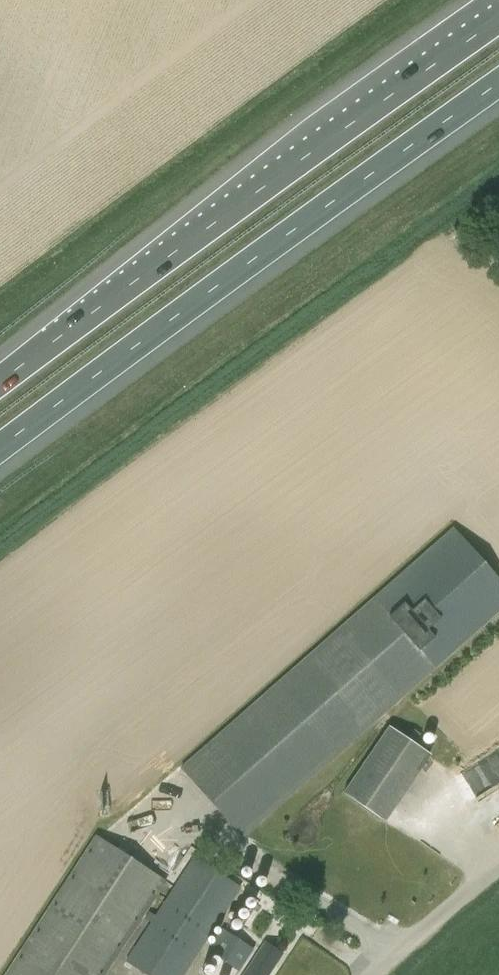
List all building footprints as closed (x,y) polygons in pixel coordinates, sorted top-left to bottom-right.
[(192,753),(179,764),(241,834),(434,665),(372,595),(192,753)] [(388,725),(342,793),(385,822),(431,754),(388,725)] [(94,836),(6,974),(103,974),(162,881),(99,839),(94,836)] [(241,888),(193,857),(125,961),(145,974),(184,974),(241,888)] [(224,928),(213,945),(226,953),(221,959),(238,970),(253,946),(237,936),(224,928)] [(281,954),(265,943),(244,974),(268,974),(281,954)]
